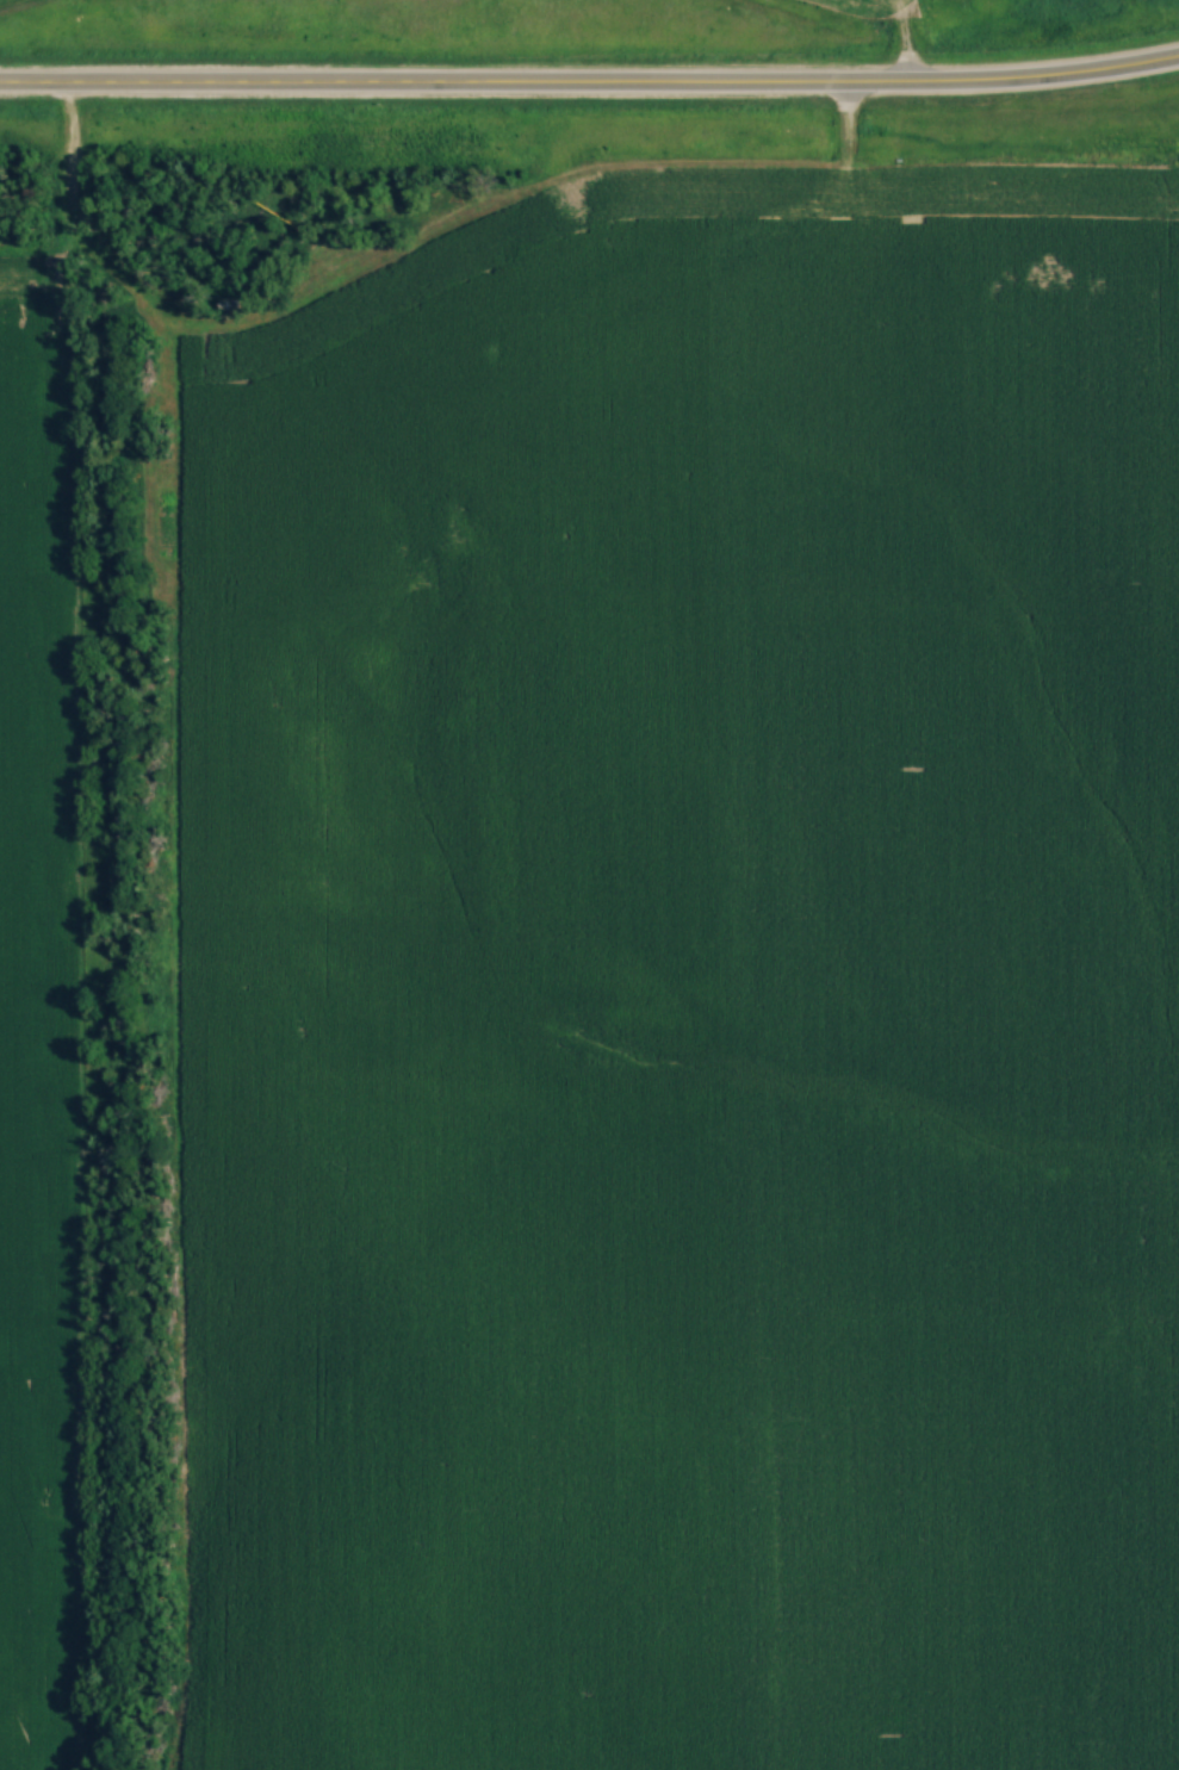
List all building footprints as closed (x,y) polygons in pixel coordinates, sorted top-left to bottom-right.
[(427,306),(409,306),(409,318),(427,318),(427,306)]
